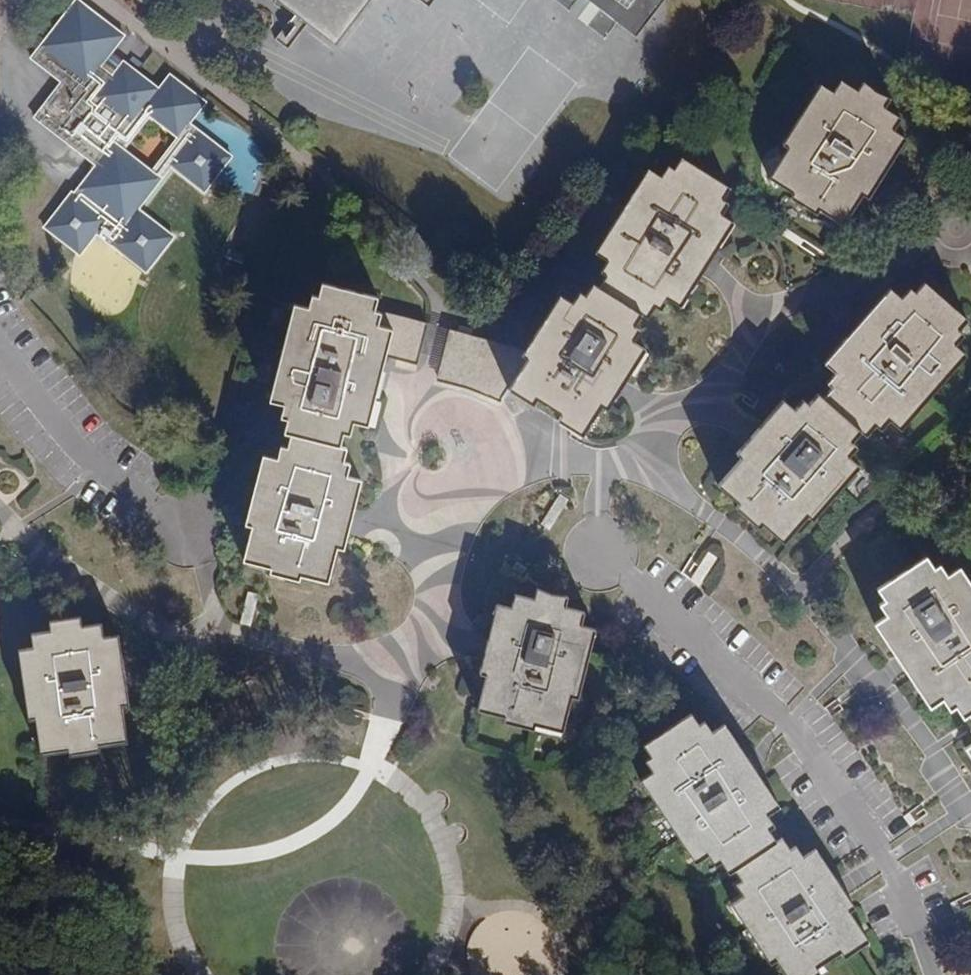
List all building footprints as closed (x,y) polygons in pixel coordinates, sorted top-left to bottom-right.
[(63,16),(107,53),(122,33),(76,0),(63,16)] [(334,45),(370,0),(276,0),(334,45)] [(612,35),(625,18),(645,32),(670,0),(567,0),(612,35)] [(180,116),(120,64),(110,77),(97,66),(107,53),(63,16),(32,57),(62,81),(36,117),(94,165),(73,194),(71,193),(45,227),(78,252),(99,226),(116,239),(114,242),(146,267),(172,233),(138,206),(172,161),(205,186),(232,154),(180,116)] [(124,58),(120,64),(180,116),(232,154),(232,153),(189,119),(205,97),(172,72),(162,85),(124,58)] [(814,212),(817,207),(821,201),(844,216),(860,193),(865,195),(886,164),(879,160),(896,135),(891,131),(898,121),(880,109),(884,102),(861,87),(855,95),(839,84),(832,95),(827,93),(811,118),(803,113),(784,143),(789,146),(773,168),(797,184),(792,192),(789,196),(814,212)] [(827,93),(820,87),(803,113),(811,118),(827,93)] [(903,139),(896,135),(879,160),(886,164),(903,139)] [(669,298),(674,301),(691,276),(696,279),(715,249),(709,245),(726,220),(720,216),(727,205),(720,202),(727,191),(684,165),(677,176),(670,171),(663,183),(658,180),(641,205),(634,201),(616,230),(623,234),(606,260),(612,264),(605,275),(610,278),(603,289),(598,285),(590,297),(584,293),(576,305),(573,304),(558,328),(551,324),(515,381),(541,398),(564,413),(588,429),(605,404),(611,407),(620,392),(632,374),(625,370),(641,344),(635,341),(642,329),(637,325),(643,315),(648,318),(655,307),(662,310),(669,298)] [(773,168),(768,175),(792,192),(797,184),(773,168)] [(658,180),(651,175),(634,201),(641,205),(658,180)] [(821,201),(817,207),(839,222),(844,216),(821,201)] [(709,245),(715,249),(731,224),(726,220),(709,245)] [(623,234),(616,230),(600,256),(606,260),(623,234)] [(679,305),(696,279),(691,276),(674,301),(679,305)] [(285,418),(282,433),(287,434),(339,446),(342,433),(349,434),(353,420),(360,422),(375,365),(382,366),(385,355),(392,357),(402,316),(374,309),(376,295),(321,281),(318,296),(308,293),(306,305),(300,304),(292,332),(285,331),(283,343),(290,344),(284,361),(279,360),(275,372),(282,374),(275,401),(281,403),(278,417),(285,418)] [(891,302),(872,324),(866,320),(843,345),(849,350),(829,374),(831,376),(823,386),(828,390),(818,401),(814,398),(804,409),(799,404),(790,413),(786,410),(765,433),(760,429),(733,457),(739,462),(724,478),(744,495),(739,501),(734,506),(756,526),(761,520),(765,515),(786,533),(801,515),(806,520),(833,491),(828,487),(848,464),(841,459),(850,449),(845,445),(855,434),(858,437),(869,426),(874,430),(883,421),(889,426),(909,403),(915,407),(937,383),(932,378),(953,356),(947,351),(956,341),(946,332),(955,322),(923,294),(914,304),(906,296),(896,306),(891,302)] [(891,302),(886,297),(866,320),(872,324),(891,302)] [(573,304),(567,299),(551,324),(558,328),(573,304)] [(292,302),(285,331),(292,332),(300,304),(292,302)] [(427,322),(402,316),(392,357),(416,364),(427,322)] [(502,399),(508,390),(522,369),(527,357),(521,354),(524,350),(519,348),(449,327),(437,377),(468,385),(502,399)] [(283,343),(279,360),(284,361),(290,344),(283,343)] [(625,370),(632,374),(647,348),(641,344),(625,370)] [(849,350),(843,345),(823,368),(829,374),(849,350)] [(932,378),(937,383),(957,360),(953,356),(932,378)] [(368,423),(382,366),(375,365),(360,422),(368,423)] [(268,399),(275,401),(282,374),(275,372),(268,399)] [(515,381),(511,387),(536,405),(541,398),(515,381)] [(889,426),(894,431),(915,407),(909,403),(889,426)] [(760,429),(765,433),(786,410),(781,406),(760,429)] [(585,434),(588,429),(564,413),(561,418),(585,434)] [(344,461),(347,448),(339,446),(287,434),(286,449),(278,447),(275,459),(268,458),(261,484),(255,482),(244,525),(251,527),(244,555),(273,561),(270,568),(290,573),(289,578),(300,581),(302,574),(303,569),(331,575),(338,548),(342,549),(353,506),(348,505),(355,478),(347,475),(350,463),(344,461)] [(261,455),(255,482),(261,484),(268,458),(261,455)] [(828,487),(833,491),(853,469),(848,464),(828,487)] [(360,479),(355,478),(348,505),(353,506),(360,479)] [(739,501),(744,495),(724,478),(719,483),(739,501)] [(362,480),(360,479),(353,506),(356,507),(362,480)] [(356,507),(353,506),(342,549),(344,550),(356,507)] [(781,538),(786,533),(765,515),(761,520),(781,538)] [(243,561),(270,568),(273,561),(244,555),(243,561)] [(970,602),(954,577),(948,581),(941,571),(935,574),(929,563),(883,591),(890,603),(884,606),(889,615),(884,618),(901,645),(895,649),(916,681),(922,678),(938,702),(946,697),(954,709),(961,704),(968,717),(970,715),(970,601),(970,602)] [(270,573),(289,578),(290,573),(270,568),(270,573)] [(330,582),(331,575),(303,569),(302,574),(330,582)] [(970,601),(970,587),(961,573),(954,577),(970,602),(970,601)] [(496,632),(490,631),(479,672),(486,674),(479,701),(507,707),(505,715),(518,717),(516,725),(534,729),(535,723),(537,715),(566,721),(571,694),(579,696),(589,654),(582,653),(588,624),(581,622),(584,610),(566,605),(567,595),(550,593),(536,588),(533,598),(514,593),(511,605),(503,604),(496,632)] [(503,604),(497,602),(490,631),(496,632),(503,604)] [(32,648),(24,650),(28,677),(21,679),(27,721),(34,720),(39,745),(66,742),(67,750),(86,747),(87,753),(99,750),(98,745),(97,737),(125,732),(122,706),(129,705),(122,664),(114,664),(109,636),(103,637),(100,624),(76,627),(74,617),(47,621),(49,632),(30,636),(32,648)] [(878,622),(895,649),(901,645),(884,618),(878,622)] [(595,626),(588,624),(582,653),(589,654),(595,626)] [(117,635),(109,636),(114,664),(122,664),(117,635)] [(17,651),(21,679),(28,677),(24,650),(17,651)] [(646,683),(639,676),(632,684),(639,692),(646,683)] [(922,678),(916,681),(932,706),(938,702),(922,678)] [(477,709),(505,715),(507,707),(479,701),(477,709)] [(726,873),(735,868),(776,841),(767,829),(773,825),(767,815),(774,811),(757,785),(763,781),(740,747),(734,750),(718,728),(712,731),(705,721),(698,723),(689,713),(642,744),(650,757),(646,759),(651,773),(646,777),(660,800),(657,804),(662,813),(668,810),(679,826),(673,830),(679,840),(685,836),(701,858),(707,854),(712,866),(720,861),(726,873)] [(505,715),(503,721),(516,725),(518,717),(505,715)] [(564,729),(566,721),(537,715),(535,723),(564,729)] [(725,724),(718,728),(734,750),(740,747),(725,724)] [(127,739),(125,732),(97,737),(98,745),(127,739)] [(39,755),(67,750),(66,742),(39,745),(39,755)] [(68,757),(87,753),(86,747),(67,750),(68,757)] [(640,781),(657,804),(660,800),(646,777),(640,781)] [(780,806),(763,781),(757,785),(774,811),(780,806)] [(662,813),(673,830),(679,826),(668,810),(662,813)] [(694,862),(701,858),(685,836),(679,840),(694,862)] [(776,841),(735,868),(743,881),(737,886),(742,896),(737,900),(752,926),(747,930),(770,964),(776,959),(786,974),(802,974),(816,967),(840,951),(843,956),(868,940),(850,912),(854,908),(832,875),(827,877),(810,852),(802,856),(795,846),(790,849),(783,837),(776,841)] [(815,848),(810,852),(827,877),(832,875),(815,848)] [(731,905),(747,930),(752,926),(737,900),(731,905)] [(816,967),(802,974),(815,974),(819,972),(816,967)]
